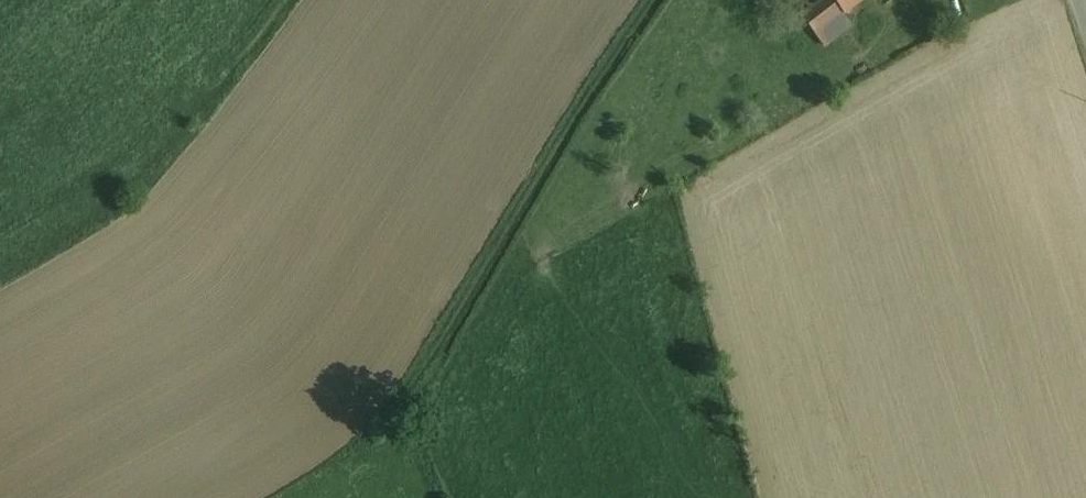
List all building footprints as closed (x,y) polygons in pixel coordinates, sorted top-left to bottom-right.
[(802,16),(816,34),(844,13),(834,0),(824,0),(802,16)] [(844,13),(861,0),(834,0),(844,13)]
